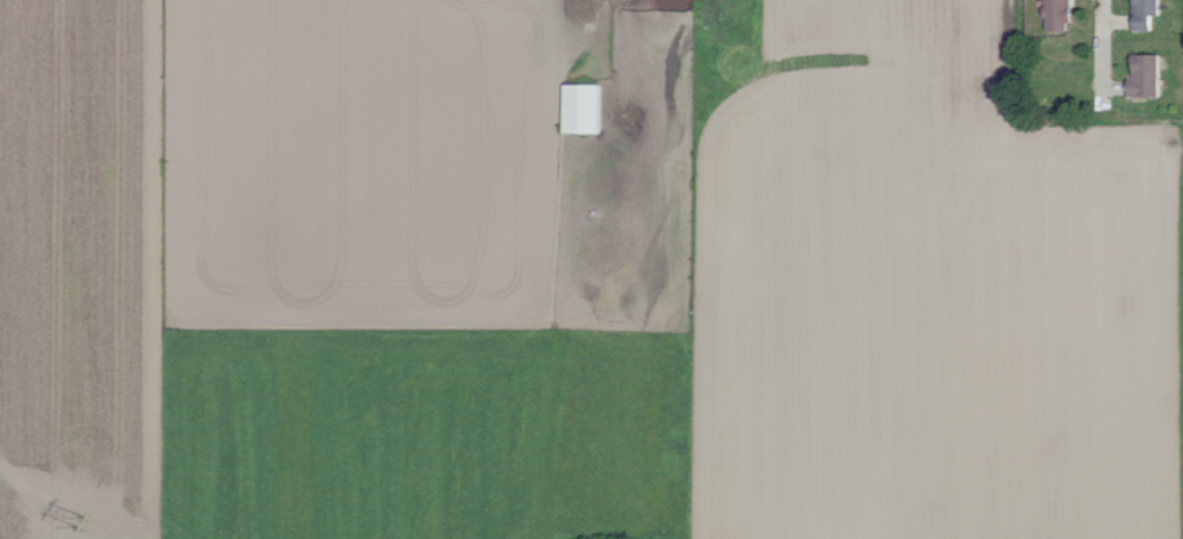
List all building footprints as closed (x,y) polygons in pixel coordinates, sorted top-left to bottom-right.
[(1050,29),(1076,30),(1077,0),(1051,0),(1050,29)] [(1139,30),(1158,30),(1158,15),(1165,15),(1165,0),(1139,0),(1139,30)] [(1165,96),(1165,54),(1138,54),(1138,77),(1133,77),(1133,96),(1165,96)] [(570,132),(606,132),(607,84),(571,84),(570,132)]
